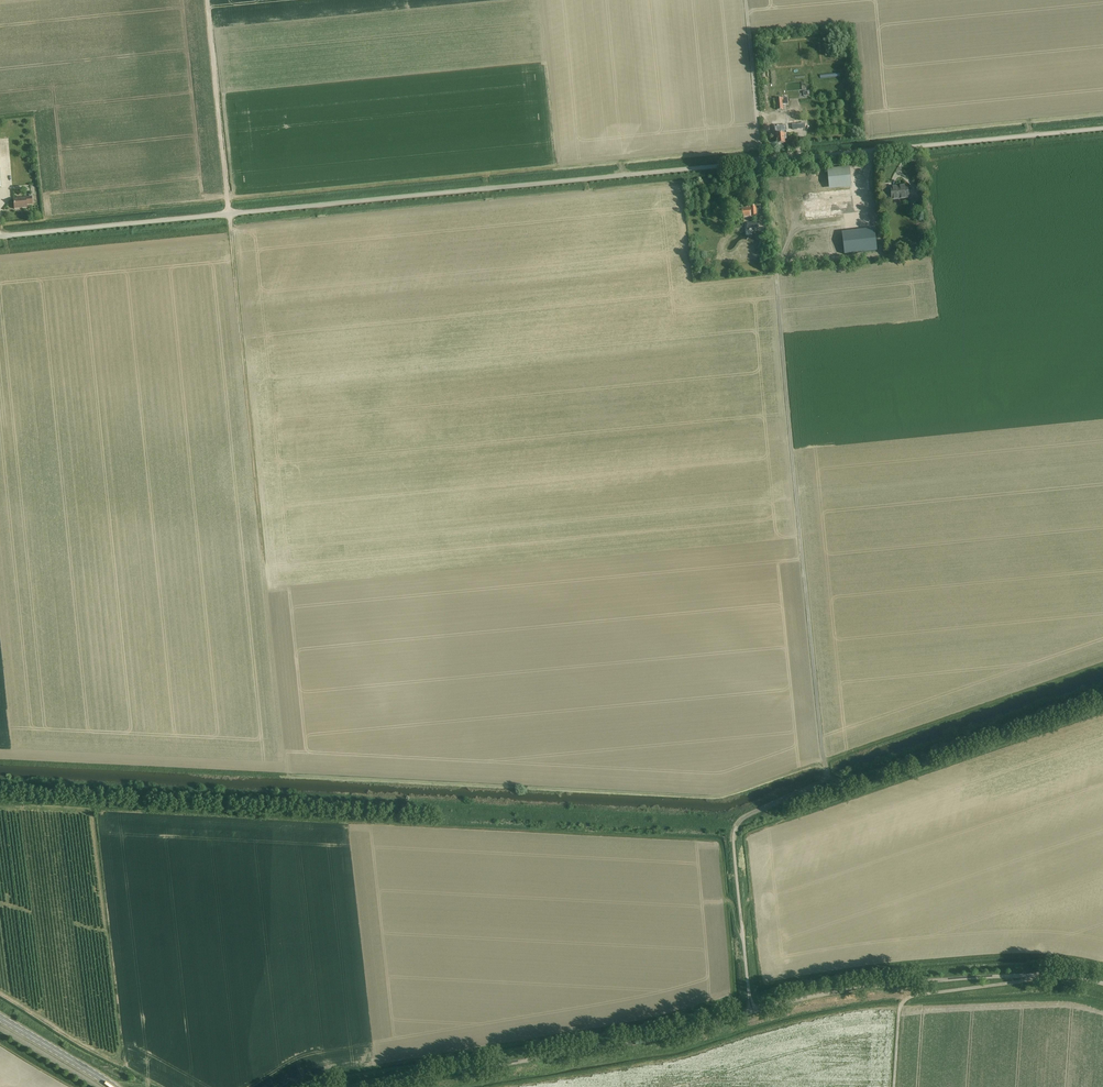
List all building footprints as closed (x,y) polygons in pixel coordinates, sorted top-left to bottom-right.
[(776,99),(777,110),(784,109),(782,98),(776,99)] [(785,140),(787,140),(786,134),(783,134),(783,131),(779,132),(779,135),(776,135),(777,145),(785,144),(785,140)] [(892,200),(908,199),(907,186),(890,188),(892,200)] [(32,204),(31,197),(25,197),(25,198),(13,199),(14,209),(27,208),(27,205),(32,204)] [(829,203),(811,204),(810,197),(806,198),(807,213),(823,212),(822,208),(829,207),(829,203)] [(742,209),(742,216),(750,215),(749,207),(747,207),(747,209),(742,209)] [(742,216),(742,209),(736,210),(736,208),(733,209),(734,219),(739,219),(738,216),(742,216)] [(758,222),(747,224),(748,229),(755,228),(756,231),(759,231),(758,222)] [(874,229),(842,233),(844,255),(877,251),(874,229)]
